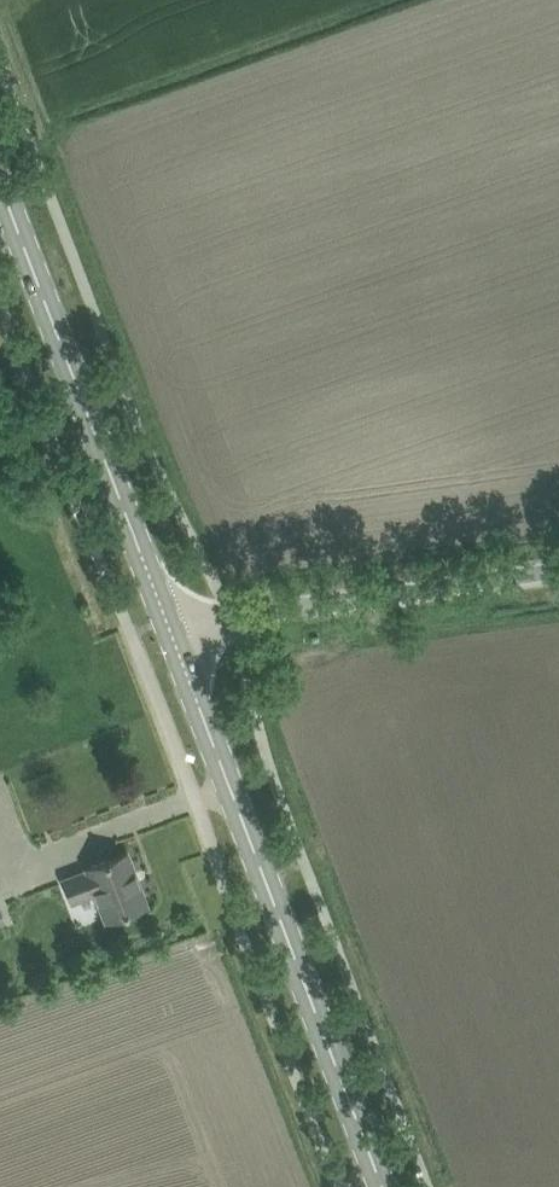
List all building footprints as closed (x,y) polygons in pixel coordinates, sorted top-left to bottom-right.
[(88,868),(63,878),(72,900),(97,891),(107,918),(146,903),(126,851),(87,866),(88,868)]
